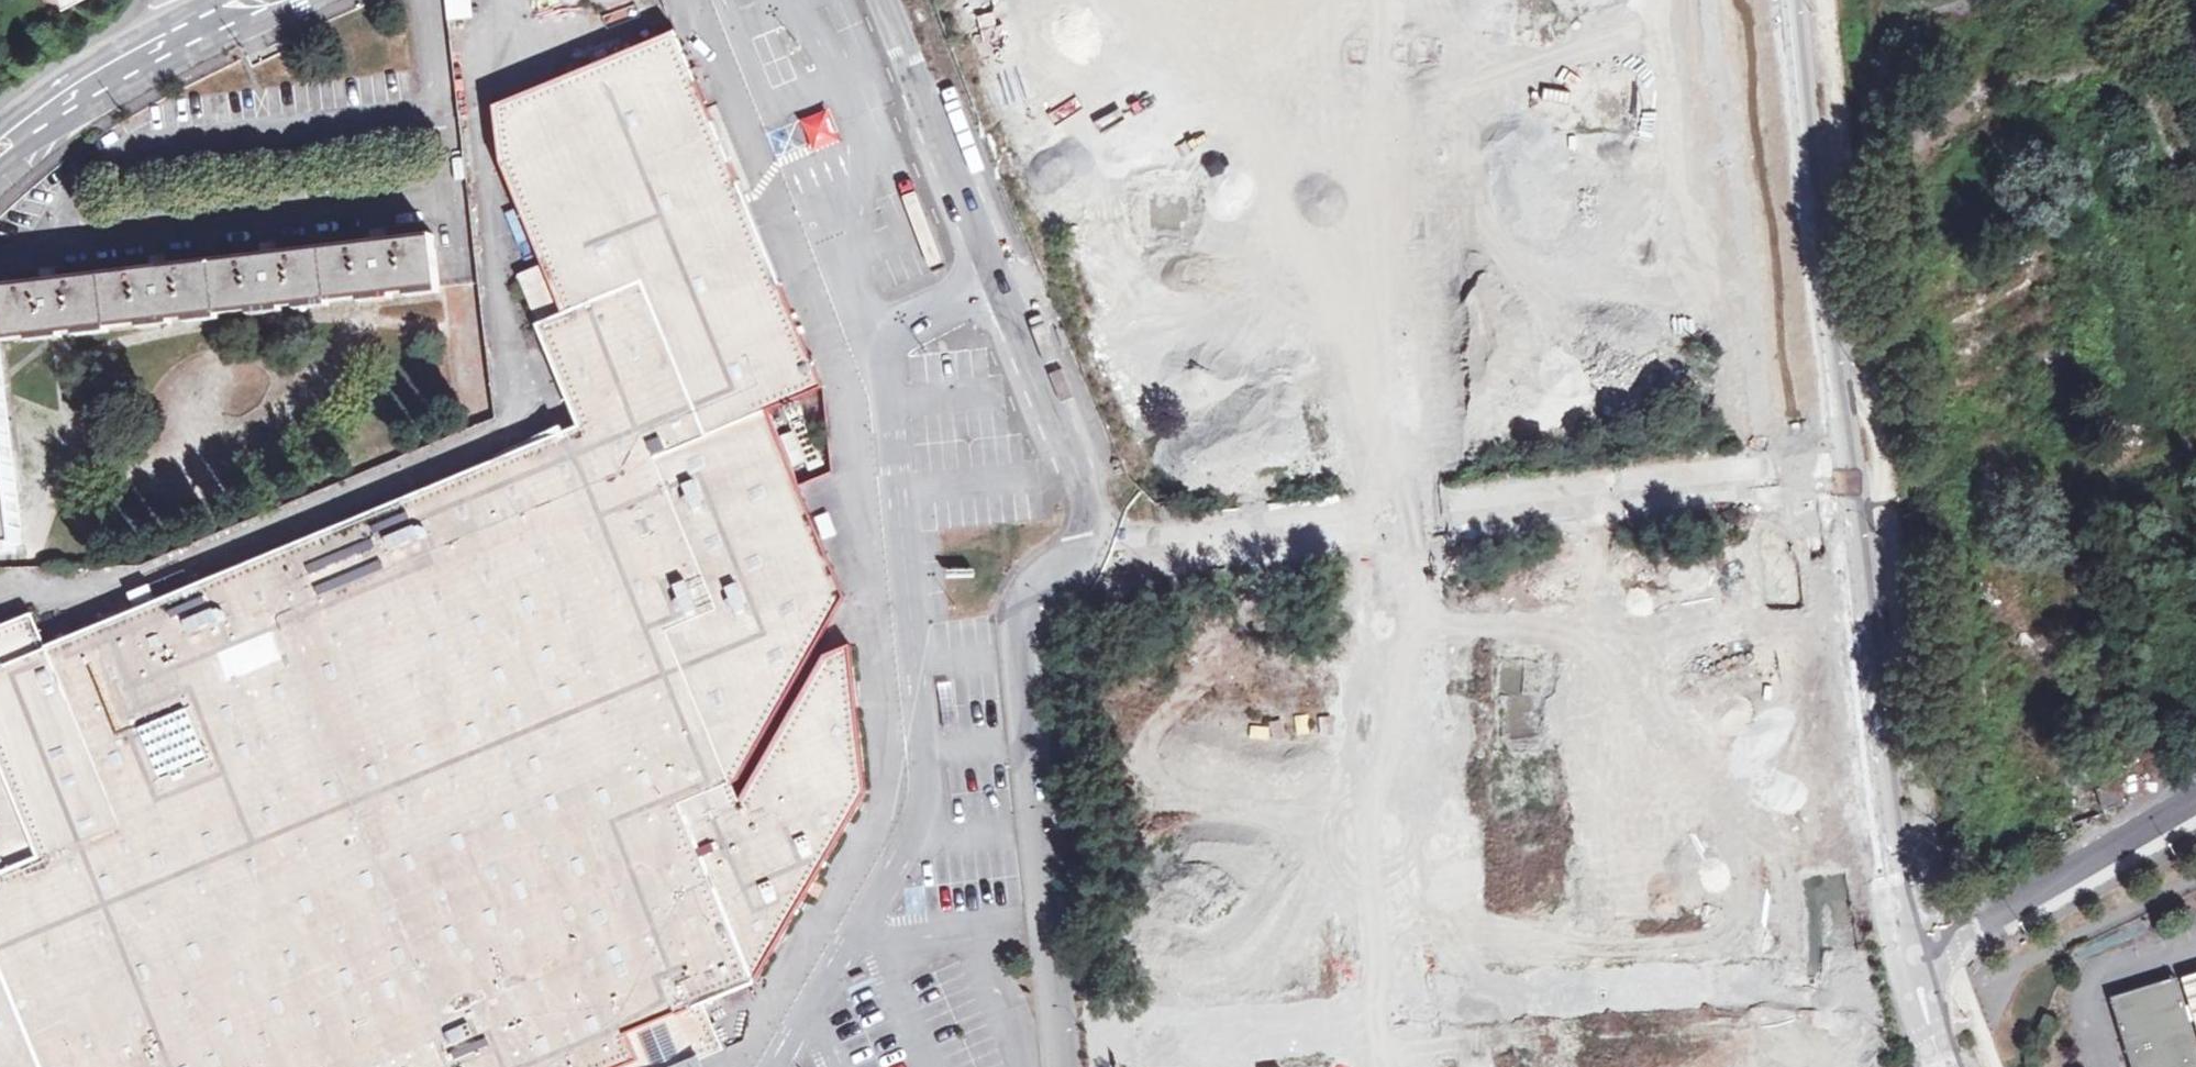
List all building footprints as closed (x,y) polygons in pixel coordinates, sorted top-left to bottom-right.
[(58,9),(75,0),(54,0),(58,9)] [(447,22),(475,19),(473,0),(445,0),(447,22)] [(600,11),(632,0),(596,0),(600,11)] [(576,430),(801,339),(674,30),(493,106),(501,170),(540,265),(517,275),(536,324),(534,325),(576,430)] [(2,342),(440,291),(434,238),(387,243),(386,237),(370,239),(370,245),(277,255),(276,250),(259,252),(260,258),(166,268),(166,263),(148,265),(148,271),(56,281),(55,275),(38,277),(39,283),(0,288),(0,330),(2,342)] [(0,330),(0,548),(22,545),(2,342),(0,330)] [(737,800),(734,790),(732,780),(737,779),(838,597),(792,487),(829,470),(818,387),(821,386),(801,339),(576,430),(411,498),(395,505),(379,512),(126,616),(119,619),(114,622),(44,651),(30,616),(0,628),(0,1066),(678,1066),(693,1061),(720,1050),(702,1003),(752,982),(771,952),(863,794),(855,720),(847,646),(822,656),(741,799),(737,800)] [(2103,809),(2125,803),(2119,782),(2097,789),(2103,809)] [(2119,991),(2140,1066),(2195,1066),(2195,1012),(2185,972),(2119,991)] [(713,1015),(722,1042),(735,1037),(726,1010),(713,1015)]
